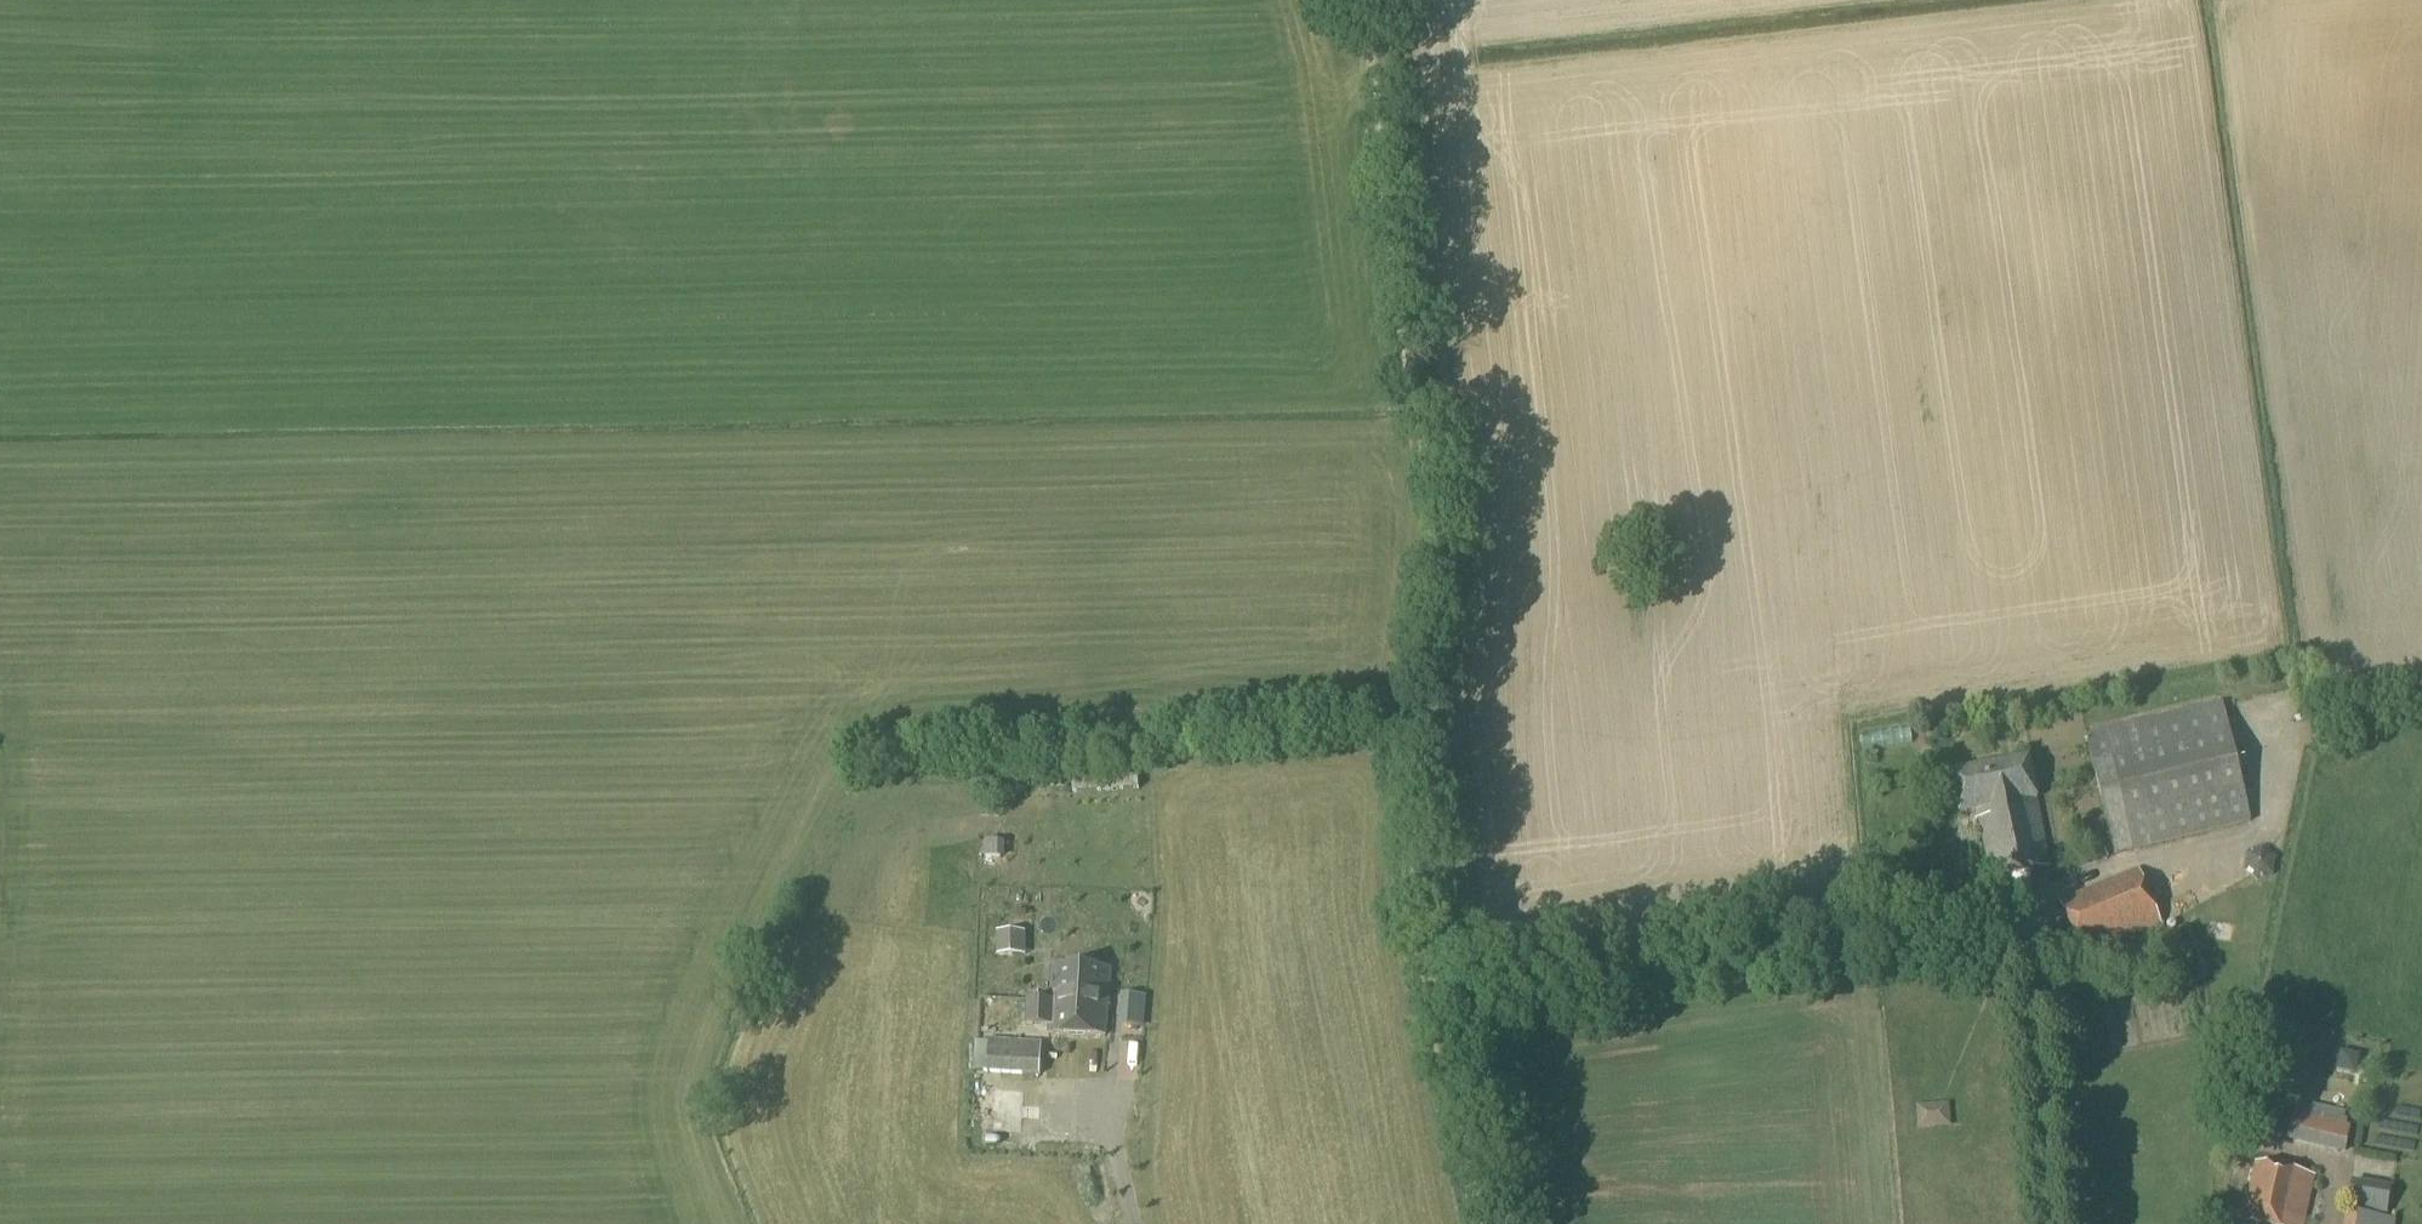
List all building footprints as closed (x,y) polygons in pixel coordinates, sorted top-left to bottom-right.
[(2114,856),(2251,823),(2223,706),(2086,738),(2114,856)] [(2037,801),(2037,800),(2029,761),(1951,776),(1960,816),(1977,813),(1991,882),(2049,869),(2035,801),(2037,801)] [(2081,958),(2161,925),(2138,871),(2059,904),(2081,958)] [(996,958),(1026,957),(1026,933),(996,933),(996,958)] [(1104,1037),(1110,971),(1052,968),(1050,1001),(1026,1000),(1025,1027),(1049,1028),(1049,1035),(1104,1037)] [(1040,1076),(1041,1046),(974,1042),(973,1072),(987,1072),(987,1074),(1040,1076)] [(1932,1116),(1933,1130),(1956,1128),(1955,1115),(1932,1116)] [(2314,1179),(2256,1165),(2242,1223),(2247,1223),(2304,1223),(2314,1179)] [(2391,1187),(2352,1180),(2346,1211),(2343,1223),(2396,1223),(2396,1220),(2386,1218),(2391,1187)]
